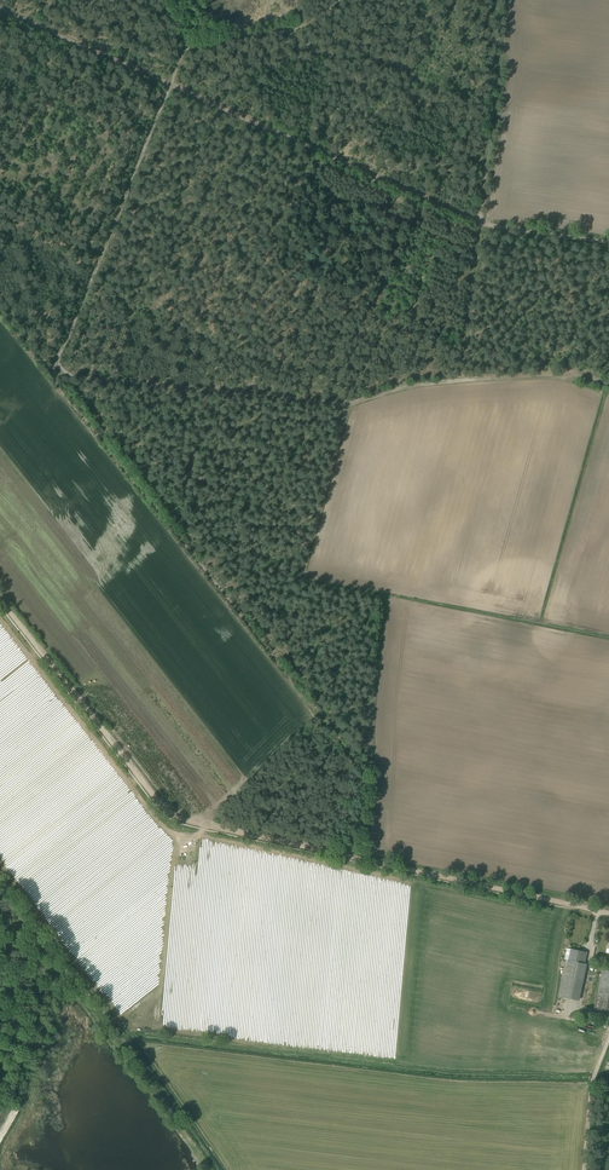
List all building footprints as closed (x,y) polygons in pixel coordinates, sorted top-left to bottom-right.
[(578,1000),(584,970),(586,964),(585,964),(587,952),(571,949),(568,960),(566,960),(558,996),(578,1000)]
